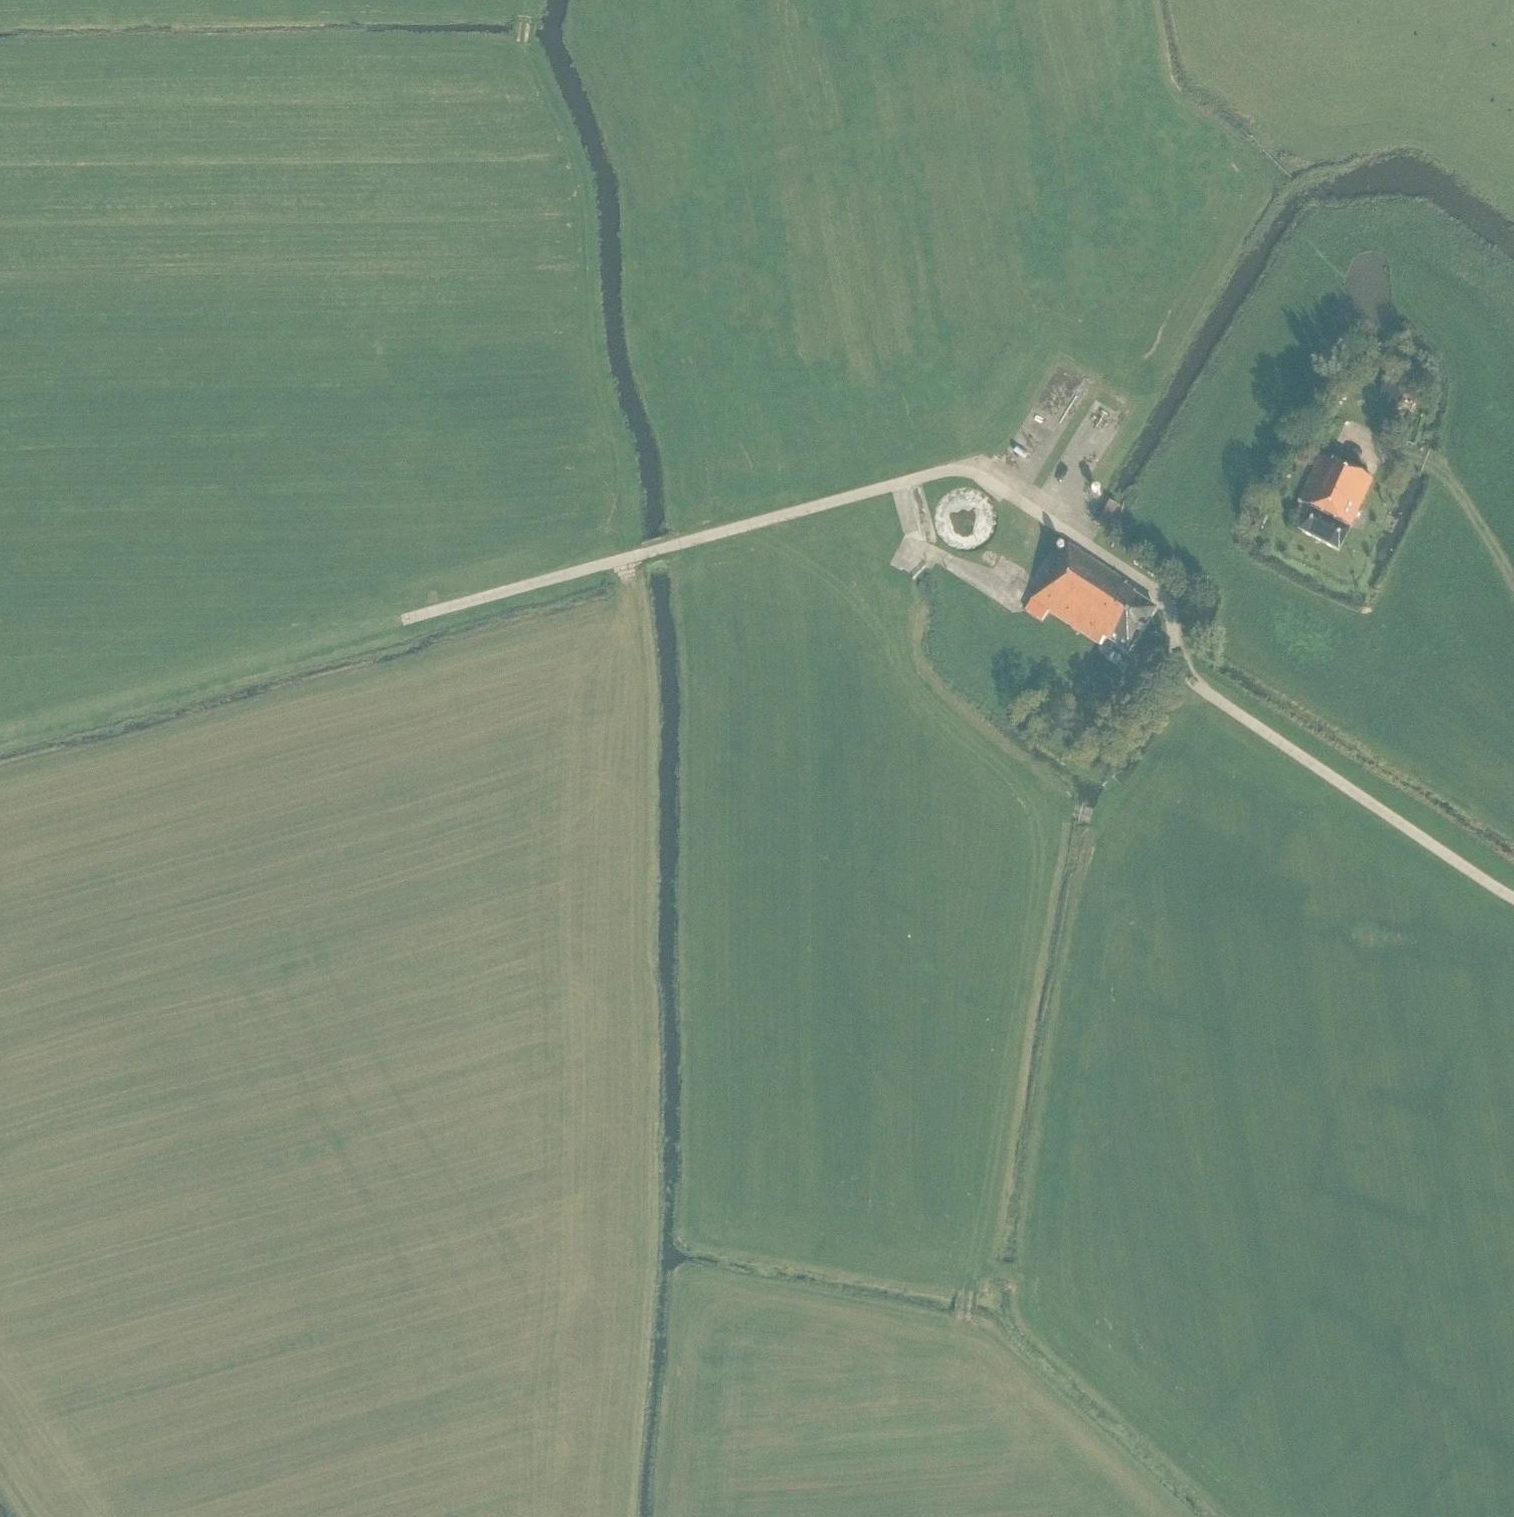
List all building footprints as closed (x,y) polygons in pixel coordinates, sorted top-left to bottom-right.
[(1353,524),(1372,482),(1319,458),(1297,506),(1311,511),(1300,533),(1339,553),(1350,532),(1348,531),(1352,523),(1353,524)] [(996,530),(998,523),(998,517),(996,510),(992,503),(987,497),(979,492),(972,489),(964,489),(957,490),(950,493),(944,497),(940,501),(936,508),(935,513),(934,521),(935,526),(937,534),(941,540),(946,545),(952,549),(959,551),(967,552),(975,551),(982,548),(987,544),(993,537),(996,530)] [(1127,656),(1156,612),(1133,598),(1135,595),(1125,589),(1127,585),(1067,547),(1031,602),(1032,603),(1025,613),(1042,624),(1049,614),(1101,648),(1105,641),(1127,656)]
